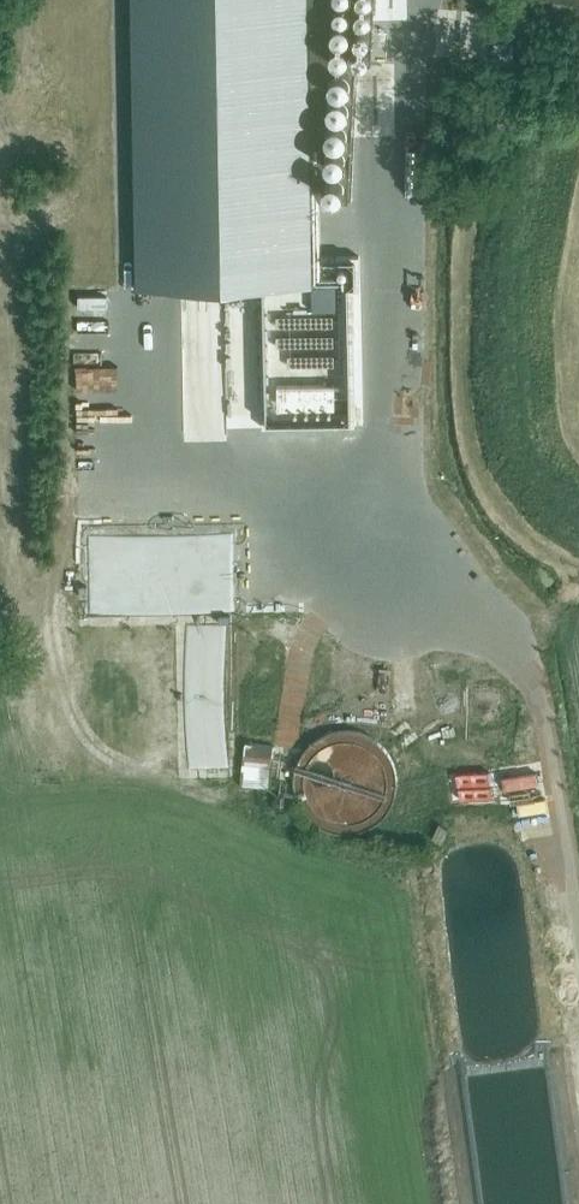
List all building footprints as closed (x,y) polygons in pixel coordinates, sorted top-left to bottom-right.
[(135,290),(312,287),(311,203),(308,0),(131,0),(135,290)] [(347,62),(355,50),(340,41),(333,53),(347,62)] [(329,100),(335,106),(341,107),(347,104),(350,98),(349,91),(345,87),(339,85),(333,86),(328,92),(329,100)] [(327,124),(333,130),(339,130),(345,127),(348,122),(347,115),(344,111),(338,109),(332,110),(327,116),(327,124)] [(325,150),(331,156),(338,157),(343,154),(346,148),(346,142),(342,137),(336,135),(330,136),(325,142),(325,150)] [(324,176),(329,182),(336,182),(342,179),(345,174),(344,167),(340,162),(334,160),(328,162),(323,168),(324,176)] [(334,385),(279,387),(279,410),(334,409),(334,385)] [(329,831),(346,833),(361,831),(375,824),(386,813),(394,800),(398,785),(396,770),(390,754),(379,741),(365,733),(349,729),(332,731),(317,737),(304,749),(296,763),(293,780),(295,796),(303,811),(315,823),(329,831)] [(246,785),(274,786),(275,753),(248,752),(246,785)]
